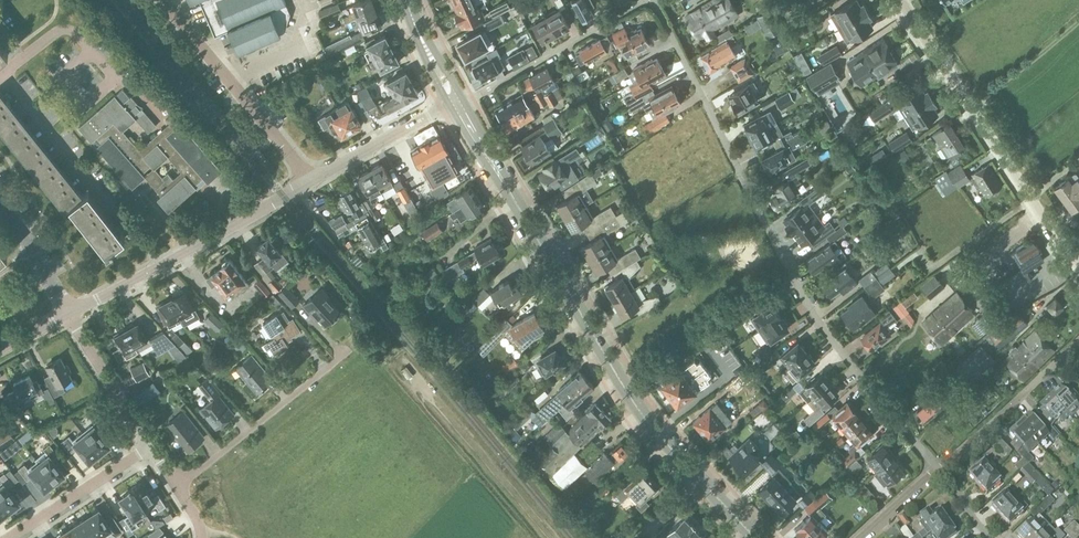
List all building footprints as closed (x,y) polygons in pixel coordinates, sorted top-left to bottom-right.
[(215,35),(228,29),(238,52),(285,31),(283,27),(287,14),(285,9),(287,8),(285,4),(284,0),(200,0),(215,35)] [(372,0),(365,0),(353,4),(355,11),(348,13),(348,15),(342,17),(344,23),(350,21),(363,16),(375,11),(376,11),(372,0)] [(451,1),(450,2),(452,7),(454,7),(456,12),(475,4),(483,0),(451,0),(451,1)] [(571,1),(571,0),(570,1),(573,5),(571,6),(572,8),(575,13),(576,15),(578,14),(582,21),(582,20),(592,14),(593,15),(590,8),(595,5),(592,0),(572,0),(571,1)] [(707,39),(715,34),(713,31),(714,31),(713,29),(739,14),(730,0),(713,0),(685,17),(698,38),(704,34),(707,39)] [(778,8),(785,11),(799,0),(773,0),(778,8)] [(867,12),(863,4),(860,6),(857,0),(855,0),(831,14),(839,28),(867,12)] [(492,17),(510,7),(507,1),(489,10),(492,17)] [(523,1),(515,5),(521,17),(529,13),(523,1)] [(321,19),(341,11),(337,3),(318,11),(321,19)] [(475,4),(456,12),(454,13),(458,22),(459,21),(462,26),(484,16),(481,9),(478,11),(475,4)] [(769,37),(783,28),(777,17),(774,19),(769,10),(757,17),(769,37)] [(381,15),(378,16),(376,11),(375,11),(363,16),(350,21),(353,28),(361,25),(363,31),(384,23),(381,15)] [(558,11),(545,18),(555,37),(565,32),(564,30),(568,28),(558,11)] [(867,12),(839,28),(847,42),(873,27),(869,20),(872,19),(867,12)] [(487,31),(504,21),(500,13),(483,23),(487,31)] [(801,24),(805,32),(822,22),(818,14),(801,24)] [(555,37),(545,18),(531,26),(541,43),(545,41),(546,43),(555,37)] [(622,48),(645,37),(640,28),(636,30),(635,29),(626,34),(624,28),(611,35),(614,40),(610,42),(615,52),(622,48)] [(719,41),(732,33),(729,28),(716,36),(719,41)] [(732,34),(735,39),(743,34),(741,29),(732,34)] [(365,39),(361,31),(336,44),(340,51),(365,39)] [(465,59),(487,47),(479,32),(457,44),(460,49),(461,51),(460,53),(462,56),(464,57),(465,59)] [(368,60),(391,48),(392,44),(391,41),(388,41),(385,35),(376,40),(375,37),(365,42),(369,50),(364,52),(368,60)] [(606,36),(599,40),(575,54),(580,63),(585,61),(586,63),(593,59),(597,64),(603,61),(602,60),(613,53),(610,49),(612,47),(606,36)] [(789,50),(782,36),(771,42),(777,55),(789,50)] [(648,44),(645,37),(622,48),(627,58),(627,57),(630,63),(639,59),(636,53),(645,48),(644,46),(648,44)] [(726,40),(700,55),(703,61),(706,66),(709,71),(736,56),(726,40)] [(883,40),(847,63),(861,86),(877,76),(878,78),(899,66),(883,40)] [(9,53),(8,51),(5,48),(9,45),(5,41),(1,44),(0,45),(0,60),(9,53)] [(347,54),(357,49),(355,45),(345,49),(347,54)] [(523,50),(522,49),(507,57),(513,68),(528,60),(537,55),(532,45),(523,50)] [(819,55),(823,63),(840,53),(836,45),(819,55)] [(391,48),(368,60),(373,69),(378,66),(380,71),(398,62),(396,57),(397,53),(395,50),(392,49),(391,48)] [(319,60),(325,57),(323,51),(317,54),(319,60)] [(491,57),(473,66),(470,71),(473,76),(478,77),(480,81),(498,72),(491,57)] [(605,60),(612,73),(618,70),(611,57),(605,60)] [(745,58),(730,66),(739,81),(753,72),(745,58)] [(633,69),(634,71),(628,74),(633,82),(660,67),(656,59),(652,61),(651,59),(633,69)] [(807,77),(815,91),(839,77),(831,63),(807,77)] [(800,69),(803,75),(811,71),(808,65),(800,69)] [(613,84),(628,74),(624,67),(609,77),(613,84)] [(664,74),(660,67),(633,82),(635,86),(641,83),(644,88),(661,78),(660,77),(664,74)] [(554,81),(546,68),(529,77),(534,86),(536,89),(537,89),(538,91),(540,90),(541,90),(543,96),(552,91),(548,85),(554,81)] [(579,81),(589,75),(586,69),(582,71),(576,74),(576,75),(579,81)] [(313,76),(317,83),(325,78),(320,71),(313,76)] [(406,72),(383,84),(390,97),(412,85),(411,84),(412,83),(413,81),(411,78),(410,77),(408,78),(406,72)] [(534,86),(529,77),(520,82),(525,91),(530,89),(534,86)] [(732,102),(733,104),(733,106),(735,110),(737,110),(738,112),(758,100),(753,91),(758,88),(753,81),(730,95),(734,101),(732,102)] [(412,85),(390,97),(383,101),(376,105),(371,107),(367,109),(366,110),(372,121),(389,112),(388,110),(413,97),(414,97),(417,96),(417,92),(416,90),(414,89),(412,85)] [(643,94),(633,101),(637,108),(650,101),(654,107),(676,95),(671,85),(667,87),(649,97),(647,92),(643,94)] [(366,86),(358,90),(367,109),(371,107),(376,105),(366,86)] [(920,86),(895,103),(904,116),(931,98),(927,91),(924,93),(920,86)] [(115,95),(79,127),(92,141),(97,147),(133,187),(145,176),(143,173),(151,165),(154,168),(154,169),(155,168),(168,156),(182,172),(173,179),(168,173),(163,177),(165,180),(156,189),(161,195),(157,199),(169,211),(196,187),(195,185),(204,177),(208,182),(222,170),(205,151),(194,138),(192,135),(176,118),(161,131),(153,139),(148,142),(140,150),(133,142),(129,137),(123,131),(125,129),(136,119),(148,133),(157,125),(141,108),(140,110),(136,105),(138,104),(131,96),(130,97),(123,88),(116,95),(115,95)] [(633,101),(643,94),(640,88),(624,97),(628,104),(633,101)] [(540,90),(538,91),(532,94),(536,100),(543,96),(541,90),(540,90)] [(66,209),(70,207),(71,205),(107,251),(106,252),(107,254),(115,248),(113,246),(125,237),(121,232),(125,229),(121,225),(118,227),(115,230),(86,194),(89,192),(88,191),(82,195),(79,191),(77,193),(73,188),(58,169),(9,107),(11,105),(7,100),(11,97),(8,92),(3,95),(0,91),(0,126),(66,209)] [(543,96),(536,100),(528,105),(514,112),(519,120),(518,123),(534,114),(532,110),(539,106),(547,102),(549,106),(557,101),(552,91),(543,96)] [(795,103),(789,92),(775,101),(781,111),(795,103)] [(514,112),(528,105),(522,95),(495,110),(501,120),(514,112)] [(676,95),(654,107),(649,109),(653,117),(658,114),(659,116),(678,106),(677,105),(681,102),(680,101),(681,99),(679,96),(677,96),(676,95)] [(931,98),(904,116),(912,129),(937,114),(933,107),(936,105),(931,98)] [(337,107),(337,108),(350,131),(352,130),(355,130),(358,128),(359,127),(359,126),(359,123),(355,116),(357,116),(357,113),(355,110),(353,109),(351,109),(347,101),(337,107)] [(362,101),(356,104),(360,113),(366,110),(362,101)] [(604,108),(601,102),(593,106),(597,113),(604,108)] [(886,102),(870,113),(875,120),(891,109),(886,102)] [(349,133),(350,132),(350,131),(337,108),(325,115),(335,133),(338,131),(341,136),(344,135),(345,135),(349,133)] [(775,123),(776,123),(770,111),(744,125),(747,131),(746,133),(748,136),(750,136),(751,137),(775,123)] [(519,120),(514,112),(501,120),(507,130),(518,123),(519,120)] [(552,116),(542,123),(547,131),(522,147),(532,163),(550,151),(544,142),(561,130),(552,116)] [(655,119),(652,120),(642,126),(647,135),(660,127),(655,119)] [(817,124),(822,133),(832,127),(827,119),(817,124)] [(775,123),(751,137),(751,138),(750,140),(752,144),(754,144),(756,149),(777,139),(779,143),(793,136),(790,131),(782,135),(781,134),(780,133),(778,133),(777,130),(777,129),(777,128),(777,127),(776,125),(775,123)] [(932,135),(947,157),(963,146),(949,124),(932,135)] [(600,125),(595,128),(598,133),(600,136),(606,132),(600,125)] [(607,130),(611,135),(616,132),(613,126),(607,130)] [(779,143),(776,145),(779,150),(762,159),(765,164),(764,166),(766,169),(767,169),(768,171),(785,162),(786,164),(796,159),(791,149),(806,142),(801,132),(793,136),(779,143)] [(894,150),(910,139),(906,132),(889,142),(894,150)] [(456,165),(448,152),(449,152),(443,141),(443,139),(441,135),(439,135),(439,134),(431,139),(431,138),(419,145),(411,150),(432,187),(442,182),(439,175),(456,165)] [(545,171),(540,174),(548,188),(557,182),(559,184),(575,174),(568,162),(580,154),(576,147),(544,168),(545,171)] [(911,161),(904,149),(898,153),(906,164),(911,161)] [(840,163),(847,159),(842,151),(835,155),(840,163)] [(805,179),(800,170),(811,163),(807,157),(787,170),(787,171),(780,175),(784,182),(768,192),(772,198),(771,199),(776,208),(795,196),(790,188),(805,179)] [(849,174),(855,169),(850,161),(843,166),(849,174)] [(390,179),(381,163),(370,170),(382,191),(393,185),(389,179),(390,179)] [(945,194),(946,195),(970,179),(960,164),(947,173),(946,171),(935,178),(937,183),(935,184),(943,196),(945,194)] [(1002,187),(988,164),(971,175),(973,177),(971,178),(978,189),(979,188),(985,197),(1002,187)] [(382,191),(370,170),(358,176),(367,192),(370,197),(362,201),(368,210),(368,211),(374,219),(379,216),(381,215),(375,205),(376,205),(378,198),(376,195),(382,191)] [(581,192),(596,182),(591,172),(575,183),(581,192)] [(1078,187),(1078,180),(1078,179),(1078,177),(1078,176),(1076,172),(1074,173),(1055,186),(1064,198),(1078,187)] [(443,183),(431,190),(437,201),(449,192),(443,183)] [(454,210),(477,196),(470,186),(448,201),(454,210)] [(791,233),(816,215),(808,204),(823,193),(818,186),(798,201),(802,206),(783,220),(786,224),(785,225),(791,233)] [(404,187),(397,191),(412,217),(420,213),(404,187)] [(1064,198),(1072,210),(1078,205),(1078,187),(1064,198)] [(362,201),(358,204),(349,189),(338,196),(347,212),(351,210),(353,214),(355,218),(363,213),(368,210),(362,201)] [(557,205),(560,211),(559,211),(563,218),(586,205),(579,192),(557,205)] [(872,203),(867,192),(861,195),(866,206),(872,203)] [(459,219),(460,218),(461,220),(468,215),(468,216),(483,206),(477,196),(454,210),(450,213),(453,218),(457,216),(459,219)] [(429,208),(436,203),(433,199),(426,205),(429,208)] [(586,205),(563,218),(567,225),(568,224),(572,230),(581,224),(593,217),(586,205)] [(600,225),(616,215),(611,206),(595,216),(600,225)] [(368,210),(363,213),(363,214),(353,219),(357,226),(356,227),(362,236),(375,229),(367,215),(365,212),(368,211),(368,210)] [(347,223),(342,215),(335,219),(334,218),(328,221),(335,230),(336,229),(346,223),(347,223)] [(600,225),(605,234),(621,224),(616,215),(600,225)] [(816,215),(791,233),(792,233),(801,244),(812,236),(817,242),(834,229),(829,221),(823,225),(816,215)] [(844,216),(838,221),(841,226),(848,221),(844,216)] [(437,222),(422,232),(427,240),(442,230),(437,222)] [(341,236),(350,231),(346,223),(336,229),(341,236)] [(839,249),(835,241),(847,232),(843,226),(827,237),(831,243),(806,261),(814,272),(828,262),(832,267),(841,260),(835,252),(839,249)] [(375,229),(362,236),(368,248),(366,249),(367,252),(379,245),(382,250),(388,246),(386,242),(383,237),(380,239),(375,229)] [(386,242),(391,239),(388,233),(382,236),(383,237),(386,242)] [(258,239),(258,243),(256,245),(265,257),(258,262),(266,273),(274,267),(278,271),(290,262),(274,241),(276,239),(272,234),(268,237),(268,236),(266,237),(262,236),(258,239)] [(611,247),(604,234),(582,247),(585,253),(584,253),(588,260),(611,247)] [(1022,274),(1028,282),(1032,279),(1027,271),(1040,263),(1040,262),(1044,259),(1040,253),(1041,251),(1033,238),(1010,253),(1016,262),(1022,274)] [(471,261),(479,257),(483,264),(483,263),(486,267),(495,262),(492,257),(500,253),(499,251),(500,250),(496,245),(495,245),(491,239),(474,249),(475,251),(442,271),(448,281),(464,271),(462,268),(472,262),(471,261)] [(6,256),(8,255),(6,252),(4,250),(9,246),(5,242),(1,245),(0,245),(0,261),(6,256)] [(611,247),(588,260),(592,267),(593,266),(597,272),(618,259),(611,247)] [(641,257),(636,248),(620,257),(625,267),(626,266),(637,260),(641,257)] [(211,274),(206,278),(211,286),(218,281),(229,298),(248,285),(230,259),(229,259),(226,258),(222,261),(222,262),(221,265),(221,266),(211,273),(211,274)] [(626,266),(625,267),(624,267),(624,268),(627,274),(629,273),(631,275),(641,266),(640,266),(637,260),(626,266)] [(865,287),(890,268),(885,262),(872,272),(870,270),(859,279),(865,287)] [(850,275),(854,272),(849,265),(845,268),(845,267),(823,285),(831,296),(845,284),(849,289),(856,283),(850,275)] [(424,284),(438,274),(432,267),(419,277),(424,284)] [(285,275),(279,281),(283,286),(289,280),(285,275)] [(934,275),(921,287),(930,297),(943,286),(934,275)] [(614,301),(634,289),(628,278),(627,279),(625,276),(609,286),(608,285),(604,287),(606,291),(607,290),(614,301)] [(274,278),(266,285),(274,294),(282,286),(274,278)] [(260,279),(254,284),(263,295),(269,290),(260,279)] [(509,280),(491,291),(495,297),(498,295),(504,304),(505,303),(508,308),(516,304),(512,298),(522,292),(517,283),(512,286),(509,280)] [(425,294),(432,288),(427,283),(421,288),(425,294)] [(291,308),(300,300),(287,285),(278,293),(291,308)] [(335,315),(336,314),(335,313),(338,310),(326,297),(328,295),(321,287),(302,305),(309,312),(312,310),(325,324),(329,320),(331,322),(337,317),(335,315)] [(471,287),(467,291),(472,295),(475,291),(471,287)] [(468,316),(490,294),(483,288),(461,309),(468,316)] [(614,301),(620,312),(619,313),(622,317),(626,314),(625,314),(641,304),(640,301),(641,300),(634,289),(614,301)] [(170,300),(181,320),(194,313),(183,292),(170,300)] [(957,292),(922,321),(939,342),(975,313),(957,292)] [(277,299),(273,294),(269,298),(273,302),(277,299)] [(648,309),(662,301),(658,295),(645,299),(646,302),(645,303),(648,309)] [(842,313),(854,328),(875,311),(861,295),(852,302),(853,304),(842,313)] [(901,301),(906,307),(914,301),(909,295),(901,301)] [(181,320),(170,300),(157,307),(168,327),(181,320)] [(901,317),(903,317),(911,327),(911,326),(914,319),(908,312),(909,311),(906,307),(901,301),(893,307),(901,317)] [(1064,306),(1059,301),(1051,309),(1055,314),(1064,306)] [(759,330),(780,316),(781,315),(772,303),(751,318),(759,330)] [(1017,309),(990,333),(985,337),(996,349),(1000,345),(1028,322),(1017,309)] [(869,348),(870,349),(888,334),(884,328),(896,319),(889,310),(878,318),(881,321),(861,338),(865,344),(865,346),(867,348),(868,349),(869,348)] [(276,312),(262,321),(270,334),(271,333),(274,337),(263,344),(266,350),(270,347),(273,353),(287,344),(286,342),(293,338),(291,336),(300,330),(292,317),(289,319),(284,311),(277,315),(276,312)] [(212,313),(205,320),(216,330),(223,323),(212,313)] [(521,350),(534,338),(545,332),(534,313),(520,321),(513,314),(507,320),(489,338),(482,344),(489,351),(506,334),(521,350)] [(984,314),(973,324),(981,333),(992,323),(984,314)] [(780,316),(759,330),(767,342),(788,328),(786,325),(788,324),(783,317),(782,318),(780,316)] [(175,344),(171,338),(165,330),(151,338),(149,336),(148,337),(139,321),(132,325),(132,324),(125,327),(138,351),(152,343),(158,354),(175,345),(175,344)] [(729,324),(719,330),(723,337),(734,330),(729,324)] [(138,351),(125,327),(119,331),(119,333),(114,336),(126,358),(138,351)] [(1010,354),(1004,360),(1023,380),(1054,350),(1035,330),(1018,347),(1015,345),(1014,346),(1012,346),(1010,348),(1010,350),(1008,351),(1010,354)] [(171,338),(175,344),(176,343),(179,346),(184,341),(176,332),(171,338)] [(246,347),(241,341),(235,347),(241,353),(246,347)] [(788,367),(806,352),(804,350),(804,348),(802,345),(800,345),(798,342),(780,357),(788,367)] [(762,359),(774,350),(769,343),(757,353),(762,359)] [(994,359),(980,344),(951,371),(964,386),(994,359)] [(564,361),(559,353),(558,353),(555,349),(535,360),(538,365),(537,366),(541,374),(564,361)] [(775,349),(764,357),(769,363),(780,354),(775,349)] [(807,354),(806,352),(788,367),(796,376),(814,361),(812,358),(812,356),(810,354),(807,354)] [(251,353),(235,367),(256,393),(257,392),(258,394),(264,390),(262,388),(267,384),(255,370),(261,365),(251,353)] [(55,396),(65,390),(62,384),(72,379),(68,372),(71,371),(67,364),(65,365),(60,357),(45,365),(52,377),(46,381),(55,396)] [(532,364),(527,359),(520,366),(525,371),(532,364)] [(683,399),(686,402),(690,400),(690,399),(690,398),(690,397),(688,395),(694,391),(693,389),(695,387),(697,391),(710,381),(708,378),(711,375),(700,360),(697,362),(694,359),(681,369),(683,372),(681,373),(680,372),(671,379),(669,376),(661,382),(663,384),(677,403),(683,399)] [(130,368),(136,381),(149,375),(143,362),(130,368)] [(738,391),(753,378),(746,370),(731,383),(738,391)] [(558,394),(548,403),(535,414),(544,424),(559,411),(558,410),(566,403),(565,401),(573,394),(572,392),(587,379),(580,371),(556,391),(558,394)] [(942,377),(949,386),(956,380),(948,371),(942,377)] [(509,388),(519,377),(514,372),(504,383),(509,388)] [(803,387),(804,388),(799,392),(807,401),(830,382),(821,372),(803,387)] [(17,387),(7,392),(13,402),(21,398),(21,399),(29,395),(31,399),(42,393),(41,391),(43,390),(37,380),(33,382),(29,374),(14,382),(17,387)] [(202,382),(209,391),(206,394),(211,400),(200,409),(215,428),(228,417),(220,407),(226,402),(220,395),(221,393),(208,377),(202,382)] [(594,388),(587,379),(572,392),(573,394),(565,401),(566,403),(558,410),(559,411),(567,421),(575,413),(571,408),(594,388)] [(764,387),(770,382),(767,379),(760,383),(764,387)] [(138,394),(145,403),(160,390),(153,381),(138,394)] [(773,386),(770,382),(764,387),(767,391),(773,386)] [(830,382),(807,401),(814,409),(804,418),(809,425),(811,423),(825,412),(825,411),(821,407),(824,404),(823,403),(837,391),(830,382)] [(940,385),(924,400),(925,401),(917,409),(923,416),(924,416),(928,419),(948,400),(941,393),(945,390),(940,385)] [(786,400),(797,391),(792,386),(781,395),(786,400)] [(1050,395),(1070,417),(1074,412),(1073,411),(1078,406),(1075,403),(1078,399),(1078,396),(1072,389),(1066,395),(1059,387),(1055,391),(1054,391),(1050,395)] [(1070,417),(1050,395),(1044,400),(1045,400),(1041,404),(1047,411),(1046,412),(1048,414),(1043,418),(1051,427),(1059,420),(1060,420),(1061,418),(1063,421),(1069,416),(1069,417),(1070,417)] [(763,408),(754,397),(744,406),(752,416),(763,408)] [(19,418),(25,412),(14,402),(8,409),(19,418)] [(841,426),(856,414),(856,413),(847,402),(838,409),(832,414),(841,426)] [(551,446),(537,461),(544,468),(544,467),(565,488),(583,471),(584,472),(586,473),(580,478),(589,486),(593,481),(595,482),(614,463),(626,453),(620,446),(613,452),(611,451),(605,455),(603,453),(588,468),(587,467),(573,453),(601,426),(610,418),(595,403),(587,412),(587,413),(567,432),(563,428),(563,427),(559,422),(551,429),(556,434),(548,442),(547,443),(551,446)] [(708,441),(714,436),(725,427),(732,421),(717,403),(710,409),(710,408),(693,423),(708,441)] [(825,412),(811,423),(817,430),(832,418),(826,410),(825,411),(825,412)] [(166,425),(187,450),(198,441),(189,429),(194,425),(183,411),(166,425)] [(864,423),(856,414),(841,426),(850,436),(864,423)] [(1030,415),(1019,425),(1037,444),(1045,437),(1047,435),(1053,441),(1059,436),(1051,427),(1042,417),(1037,422),(1030,415)] [(82,432),(100,454),(108,447),(110,445),(102,435),(108,430),(98,419),(82,432)] [(850,436),(856,443),(850,448),(849,451),(851,453),(841,461),(846,467),(856,458),(860,455),(855,449),(865,441),(864,440),(873,433),(864,423),(850,436)] [(1037,444),(1019,425),(1010,433),(1016,440),(1011,445),(1029,464),(1033,460),(1027,453),(1030,450),(1037,444)] [(15,438),(9,428),(0,434),(0,433),(0,448),(15,438)] [(505,434),(513,444),(520,438),(512,429),(505,434)] [(793,430),(787,435),(793,441),(800,434),(796,430),(794,431),(793,430)] [(749,438),(729,457),(744,473),(759,459),(760,460),(774,446),(760,431),(750,440),(749,438)] [(100,454),(82,432),(73,439),(69,435),(63,440),(72,452),(78,447),(90,462),(91,460),(100,454)] [(839,445),(845,440),(842,436),(836,441),(839,445)] [(998,445),(1008,455),(1014,449),(1004,439),(998,445)] [(35,459),(56,484),(65,478),(63,476),(65,474),(53,460),(59,455),(50,443),(43,449),(45,451),(35,459)] [(883,445),(868,458),(878,470),(893,457),(892,457),(894,455),(888,449),(887,450),(883,445)] [(534,455),(529,449),(522,456),(526,462),(534,455)] [(771,454),(761,463),(765,467),(774,458),(771,454)] [(66,457),(62,461),(68,468),(73,465),(66,457)] [(774,458),(765,467),(774,476),(760,489),(770,501),(789,483),(790,482),(777,468),(783,462),(778,457),(775,459),(774,458)] [(874,473),(884,486),(903,470),(893,457),(878,470),(874,473)] [(856,458),(846,467),(847,468),(844,470),(849,476),(862,465),(856,458)] [(56,484),(35,459),(37,461),(28,468),(25,464),(18,469),(19,470),(14,474),(19,480),(22,484),(27,480),(33,476),(45,490),(54,483),(56,485),(56,484)] [(1015,467),(1020,472),(1028,465),(1023,459),(1015,467)] [(994,469),(996,467),(993,463),(989,468),(983,461),(982,462),(981,461),(976,466),(977,467),(969,474),(978,483),(994,469)] [(1022,470),(1027,475),(1033,469),(1029,465),(1022,470)] [(661,488),(643,468),(615,494),(622,502),(631,493),(640,502),(651,491),(654,495),(661,488)] [(10,511),(20,503),(8,488),(14,484),(19,480),(14,474),(10,469),(5,473),(4,472),(0,476),(0,480),(1,482),(0,483),(0,498),(10,511)] [(994,469),(978,483),(986,493),(994,486),(995,487),(1000,483),(999,481),(1002,478),(994,469)] [(130,489),(146,514),(147,514),(146,512),(156,505),(159,510),(166,505),(158,493),(152,497),(147,489),(142,481),(130,489)] [(859,487),(867,496),(872,491),(864,482),(859,487)] [(601,496),(609,489),(604,483),(596,491),(601,496)] [(770,501),(781,512),(800,494),(789,483),(770,501)] [(1052,488),(1050,486),(1041,494),(1046,499),(1049,496),(1050,497),(1055,491),(1052,488)] [(146,514),(130,489),(131,491),(120,498),(130,513),(124,517),(132,530),(139,525),(136,521),(146,514)] [(796,528),(796,529),(796,532),(799,535),(802,535),(805,537),(818,537),(827,530),(818,520),(825,514),(820,507),(832,497),(825,489),(805,507),(811,514),(796,528)] [(798,501),(802,506),(815,494),(810,489),(798,501)] [(1008,490),(991,506),(992,507),(991,508),(995,512),(996,511),(1000,515),(1010,507),(1018,500),(1017,499),(1008,490)] [(1049,496),(1046,499),(1038,506),(1044,512),(1055,502),(1050,497),(1049,496)] [(0,498),(0,519),(10,511),(0,498)] [(1009,525),(1016,517),(1017,518),(1022,514),(1021,513),(1027,507),(1019,498),(1017,499),(1018,500),(1010,507),(1000,515),(1004,519),(1003,520),(1006,524),(1007,523),(1009,525)] [(113,532),(115,535),(122,531),(112,516),(106,520),(98,508),(92,512),(93,513),(89,516),(103,537),(113,532)] [(939,510),(930,516),(928,512),(920,517),(923,521),(919,524),(924,531),(913,537),(925,537),(932,533),(931,533),(947,522),(943,517),(945,516),(941,511),(940,512),(939,510)] [(174,517),(170,512),(164,517),(167,521),(174,517)] [(700,534),(694,527),(695,526),(691,522),(690,523),(684,516),(683,517),(679,512),(652,537),(671,537),(672,536),(674,537),(702,537),(703,537),(700,534)] [(1042,533),(1042,532),(1049,526),(1043,520),(1043,519),(1039,515),(1018,535),(1020,537),(1037,537),(1042,533)] [(89,516),(79,522),(89,537),(103,537),(89,516)] [(1069,537),(1078,527),(1074,521),(1064,531),(1069,537)] [(79,522),(69,529),(75,537),(89,537),(79,522)] [(931,533),(932,533),(935,537),(949,537),(955,533),(954,532),(955,531),(952,526),(951,527),(947,522),(931,533)] [(152,537),(155,537),(163,531),(159,526),(148,534),(152,537)] [(1049,526),(1042,532),(1042,533),(1037,537),(1062,537),(1064,536),(1057,529),(1054,532),(1049,526)] [(1069,537),(1071,537),(1078,537),(1078,527),(1069,537)] [(69,529),(64,532),(63,530),(57,534),(60,537),(75,537),(69,529)]
